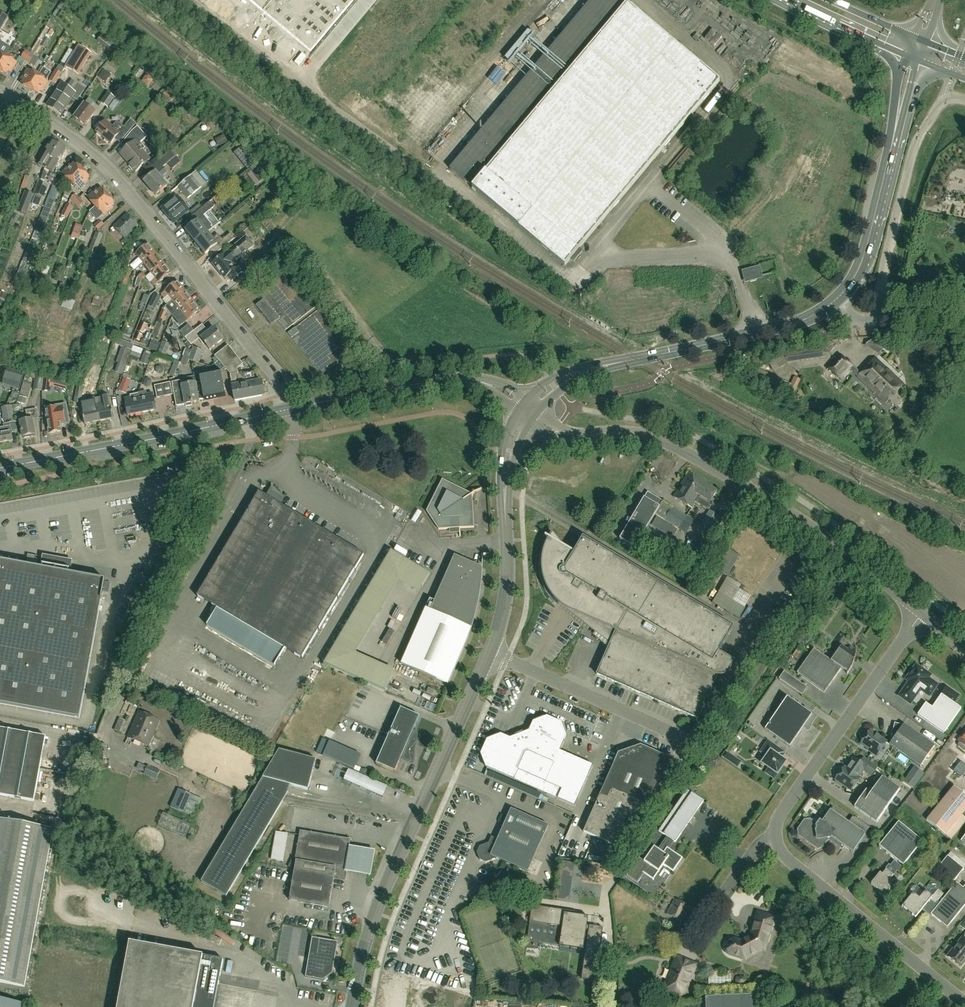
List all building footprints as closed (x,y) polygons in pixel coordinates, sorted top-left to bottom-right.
[(310,51),(353,0),(250,0),(310,51)] [(720,81),(627,3),(626,4),(622,0),(591,0),(565,31),(588,50),(505,149),(482,130),(463,153),(486,172),(472,188),(565,266),(571,259),(574,262),(583,251),(580,248),(720,81)] [(67,22),(75,11),(67,5),(59,16),(67,22)] [(0,31),(9,18),(0,12),(0,31)] [(511,60),(535,34),(529,29),(506,55),(511,60)] [(26,61),(30,53),(26,50),(18,63),(23,65),(25,61),(26,61)] [(34,56),(30,53),(26,61),(30,63),(34,56)] [(6,56),(0,67),(0,70),(7,75),(9,71),(11,72),(17,62),(6,56)] [(56,84),(59,78),(65,68),(60,65),(49,80),(56,84)] [(69,67),(64,74),(73,81),(79,74),(69,67)] [(30,89),(38,75),(28,69),(22,80),(24,81),(22,84),(30,89)] [(147,74),(142,81),(149,86),(154,79),(147,74)] [(49,82),(38,75),(30,89),(39,94),(41,90),(43,91),(49,82)] [(159,75),(156,80),(163,86),(167,81),(159,75)] [(62,85),(56,93),(48,105),(61,114),(74,93),(62,85)] [(168,88),(163,95),(171,102),(177,94),(168,88)] [(108,92),(100,102),(108,108),(116,98),(108,92)] [(96,111),(90,107),(95,102),(89,97),(85,104),(84,103),(74,117),(86,126),(96,111)] [(131,119),(129,121),(127,125),(125,126),(117,121),(112,127),(106,121),(97,132),(110,143),(115,138),(120,143),(136,124),(131,119)] [(150,159),(143,151),(146,148),(141,143),(147,137),(138,126),(133,131),(121,144),(126,149),(121,153),(136,171),(150,159)] [(46,167),(59,144),(52,140),(44,154),(39,165),(45,168),(46,167)] [(66,148),(59,144),(46,167),(45,168),(42,175),(40,182),(43,183),(46,177),(50,171),(52,172),(58,162),(66,148)] [(168,186),(161,178),(168,172),(164,167),(168,164),(173,169),(181,162),(171,150),(152,166),(156,172),(144,182),(156,195),(168,186)] [(71,181),(82,170),(75,163),(72,165),(70,164),(62,173),(71,181)] [(272,175),(265,165),(255,172),(262,181),(272,175)] [(89,176),(82,170),(71,181),(81,190),(89,181),(87,179),(89,176)] [(206,183),(197,171),(178,186),(188,199),(206,183)] [(55,183),(59,185),(63,178),(58,176),(55,183)] [(48,185),(45,184),(40,182),(37,188),(34,194),(44,198),(48,185)] [(35,231),(42,234),(60,189),(53,186),(35,231)] [(96,206),(108,196),(101,188),(99,190),(97,189),(88,197),(96,206)] [(26,215),(34,194),(25,191),(17,212),(26,215)] [(75,204),(80,198),(76,194),(70,199),(75,204)] [(189,210),(177,195),(162,208),(174,223),(189,210)] [(115,203),(108,196),(96,206),(104,216),(114,207),(112,206),(115,203)] [(84,202),(80,198),(75,204),(79,208),(84,202)] [(661,210),(667,204),(662,200),(657,206),(661,210)] [(196,242),(213,228),(204,216),(215,207),(210,201),(203,207),(200,203),(190,211),(193,215),(186,221),(190,226),(186,230),(196,242)] [(74,206),(73,206),(67,203),(61,215),(68,218),(74,206)] [(114,226),(125,238),(139,225),(127,213),(114,226)] [(100,220),(94,225),(98,230),(105,224),(100,220)] [(84,242),(91,231),(79,223),(72,235),(84,242)] [(218,234),(213,238),(208,232),(214,228),(213,228),(196,242),(205,254),(209,251),(213,256),(235,238),(231,233),(223,239),(218,234)] [(103,235),(96,232),(89,252),(96,255),(103,235)] [(213,263),(220,273),(232,263),(236,269),(241,265),(240,264),(234,266),(231,263),(234,260),(236,261),(255,246),(247,236),(228,251),(213,263)] [(136,253),(144,263),(156,253),(149,243),(136,253)] [(164,263),(156,253),(144,263),(151,273),(164,263)] [(159,283),(172,273),(164,263),(151,273),(156,278),(152,281),(154,284),(155,285),(156,285),(159,282),(159,283)] [(237,284),(248,275),(241,265),(236,269),(232,263),(220,273),(225,278),(228,276),(232,281),(234,280),(237,284)] [(764,279),(760,265),(742,270),(745,284),(764,279)] [(126,267),(119,284),(119,285),(126,287),(127,287),(133,270),(126,267)] [(138,277),(135,285),(139,287),(141,281),(146,277),(143,273),(138,277)] [(169,295),(173,300),(186,290),(178,280),(165,290),(166,290),(162,293),(165,298),(169,295)] [(181,310),(193,300),(186,290),(173,300),(165,307),(172,316),(180,310),(181,310)] [(148,309),(151,310),(152,307),(156,309),(162,297),(155,293),(148,309)] [(201,310),(193,300),(181,310),(173,316),(178,323),(182,320),(184,323),(188,320),(201,310)] [(278,319),(263,300),(256,305),(272,324),(278,319)] [(215,327),(209,332),(201,338),(195,330),(185,337),(192,345),(199,339),(204,345),(206,343),(210,349),(224,339),(215,327)] [(300,332),(295,327),(288,333),(292,338),(300,332)] [(147,333),(145,339),(143,338),(141,343),(147,346),(150,340),(149,340),(151,334),(147,333)] [(787,363),(798,361),(824,357),(826,357),(837,344),(828,338),(822,347),(796,350),(784,353),(778,355),(768,361),(773,370),(782,365),(787,363)] [(171,344),(162,341),(159,353),(166,355),(171,344)] [(230,374),(238,369),(243,364),(229,345),(215,356),(230,374)] [(122,346),(116,362),(126,366),(131,350),(122,346)] [(193,346),(188,359),(199,363),(203,351),(193,346)] [(877,359),(862,374),(841,354),(828,367),(839,378),(849,368),(885,404),(903,386),(877,359)] [(20,389),(25,374),(8,368),(5,376),(14,379),(11,386),(20,389)] [(262,380),(256,381),(254,372),(239,374),(238,369),(230,374),(232,385),(235,401),(265,395),(262,380)] [(201,377),(202,382),(196,383),(197,384),(202,383),(203,390),(197,391),(199,400),(205,399),(226,395),(222,373),(201,377)] [(42,390),(44,376),(36,375),(34,389),(42,390)] [(44,376),(42,390),(50,391),(52,378),(44,376)] [(791,385),(787,395),(795,398),(798,392),(795,391),(801,379),(796,376),(791,385)] [(131,383),(121,380),(119,387),(128,390),(131,383)] [(197,384),(196,383),(183,385),(182,380),(172,382),(174,395),(176,406),(185,404),(199,402),(199,400),(197,391),(203,390),(202,383),(197,384)] [(173,395),(170,382),(155,385),(157,398),(173,395)] [(77,385),(74,402),(81,404),(84,387),(77,385)] [(154,393),(147,394),(146,392),(139,394),(142,413),(157,410),(154,393)] [(142,413),(139,394),(131,395),(131,398),(125,399),(126,404),(125,404),(128,415),(142,413)] [(61,431),(60,424),(64,424),(62,410),(61,410),(60,404),(58,405),(56,397),(46,398),(49,413),(50,413),(51,417),(47,418),(49,433),(61,431)] [(114,418),(111,402),(110,397),(96,399),(97,404),(96,405),(99,421),(114,418)] [(4,421),(5,421),(15,419),(13,405),(2,407),(4,421)] [(99,421),(96,405),(83,407),(84,412),(83,413),(85,424),(99,421)] [(35,435),(33,420),(40,419),(38,408),(26,410),(28,420),(20,421),(23,437),(35,435)] [(12,432),(11,426),(0,428),(0,437),(1,443),(14,441),(12,432)] [(701,484),(703,482),(689,473),(674,497),(692,508),(692,507),(700,495),(697,493),(698,491),(695,490),(696,488),(698,489),(700,487),(698,486),(700,483),(701,484)] [(439,529),(474,527),(472,494),(443,480),(427,511),(439,529)] [(717,490),(703,482),(701,484),(700,483),(698,486),(700,487),(698,489),(696,488),(695,490),(698,491),(697,493),(700,495),(692,507),(696,502),(708,509),(712,503),(710,501),(717,490)] [(302,658),(364,555),(259,492),(197,596),(217,608),(207,625),(274,665),(285,648),(302,658)] [(651,523),(656,514),(664,502),(651,494),(652,494),(648,492),(642,502),(620,540),(635,549),(642,538),(664,551),(672,539),(678,530),(657,517),(653,524),(651,523)] [(694,520),(673,507),(664,502),(656,514),(666,520),(686,532),(694,520)] [(418,521),(424,511),(419,508),(413,518),(418,521)] [(711,530),(714,524),(716,525),(719,520),(718,519),(719,516),(710,510),(703,522),(705,523),(704,525),(711,530)] [(736,662),(719,652),(734,628),(584,539),(575,554),(550,539),(547,547),(545,554),(544,563),(544,569),(545,577),(548,584),(552,592),(556,598),(561,602),(612,642),(598,674),(699,719),(718,676),(720,677),(722,677),(724,677),(726,676),(728,675),(729,674),(730,672),(736,662)] [(390,550),(323,663),(385,690),(395,669),(355,653),(398,581),(418,592),(429,573),(390,550)] [(427,608),(402,663),(448,684),(461,656),(460,656),(464,647),(468,637),(467,637),(472,628),(471,627),(475,618),(473,618),(477,609),(475,608),(479,599),(477,597),(481,588),(478,587),(482,578),(479,576),(483,567),(456,555),(431,610),(427,608)] [(69,573),(71,562),(44,557),(42,568),(0,561),(0,703),(79,717),(104,579),(69,573)] [(857,649),(857,645),(856,645),(856,649),(851,646),(849,649),(842,645),(832,660),(842,668),(848,672),(848,673),(848,674),(851,670),(853,666),(854,662),(856,658),(856,654),(857,649)] [(825,692),(842,668),(832,660),(815,648),(797,673),(825,692)] [(912,678),(900,695),(911,703),(921,689),(930,695),(938,684),(929,678),(931,675),(921,668),(914,669),(909,676),(912,678)] [(805,685),(784,671),(780,677),(800,692),(805,685)] [(933,707),(926,703),(918,714),(945,733),(962,708),(942,694),(933,707)] [(805,707),(789,695),(765,729),(790,746),(804,726),(809,729),(819,715),(806,706),(805,707)] [(400,757),(413,763),(418,731),(413,729),(419,715),(400,707),(375,762),(394,771),(400,757)] [(148,746),(160,721),(140,711),(128,737),(148,746)] [(593,765),(560,750),(566,737),(561,723),(547,717),(534,722),(530,731),(510,739),(501,735),(488,740),(482,753),(487,767),(575,806),(593,765)] [(935,746),(904,724),(904,725),(896,723),(891,744),(890,745),(921,766),(935,746)] [(34,801),(46,737),(0,728),(0,795),(34,801)] [(887,742),(870,731),(862,743),(878,754),(887,742)] [(361,754),(329,741),(323,755),(354,769),(361,754)] [(778,773),(786,761),(781,758),(785,752),(769,741),(761,751),(767,756),(763,763),(778,773)] [(632,820),(643,804),(674,760),(641,745),(618,753),(584,831),(614,845),(626,818),(632,820)] [(226,896),(254,849),(288,792),(290,785),(308,789),(316,759),(279,749),(202,881),(226,896)] [(741,761),(725,751),(721,758),(737,768),(741,761)] [(855,758),(847,768),(845,767),(836,779),(838,780),(837,781),(837,783),(842,786),(843,786),(844,785),(852,790),(861,778),(859,777),(864,770),(872,775),(878,767),(864,758),(861,762),(855,758)] [(148,765),(144,774),(156,779),(160,770),(148,765)] [(359,786),(364,776),(348,769),(344,780),(359,786)] [(364,776),(359,786),(366,789),(371,779),(364,776)] [(867,790),(855,807),(878,822),(901,789),(883,777),(872,793),(867,790)] [(371,779),(366,789),(383,797),(388,786),(371,779)] [(927,820),(946,834),(964,811),(964,794),(955,786),(927,820)] [(170,806),(189,815),(194,817),(201,799),(197,797),(197,796),(178,788),(170,806)] [(669,837),(667,840),(671,843),(673,840),(676,842),(704,801),(688,789),(659,830),(669,837)] [(511,808),(498,839),(503,841),(497,858),(528,872),(549,825),(511,808)] [(831,809),(823,821),(836,830),(829,840),(843,849),(845,846),(853,852),(866,834),(831,809)] [(158,825),(186,837),(191,824),(164,812),(158,825)] [(50,849),(53,829),(0,819),(0,982),(25,987),(50,849)] [(836,830),(823,821),(820,820),(816,825),(810,821),(806,822),(801,830),(801,834),(807,838),(806,840),(819,849),(822,844),(826,844),(829,840),(836,830)] [(904,866),(923,842),(899,822),(880,846),(904,866)] [(345,876),(349,849),(350,842),(348,838),(300,830),(295,860),(296,860),(289,900),(329,907),(334,877),(341,878),(345,876)] [(289,834),(276,832),(272,859),(284,861),(289,834)] [(497,858),(503,841),(498,839),(492,837),(489,843),(480,846),(477,852),(480,859),(486,862),(497,858)] [(668,847),(671,843),(667,840),(660,850),(655,846),(645,860),(640,857),(627,875),(638,882),(645,872),(649,875),(654,867),(659,871),(664,864),(673,870),(682,857),(668,847)] [(370,875),(375,849),(348,844),(343,870),(370,875)] [(948,856),(938,868),(954,881),(964,869),(948,856)] [(880,873),(871,884),(880,891),(878,893),(885,899),(890,893),(888,892),(894,885),(889,881),(893,876),(886,870),(882,875),(880,873)] [(948,927),(964,906),(964,886),(964,887),(957,882),(931,914),(948,927)] [(926,890),(925,892),(918,886),(915,885),(913,887),(909,893),(912,895),(903,906),(916,917),(930,900),(935,904),(944,893),(939,889),(933,896),(926,890)] [(667,913),(682,922),(691,906),(675,898),(667,913)] [(583,949),(586,929),(589,930),(582,978),(595,980),(602,927),(591,925),(587,925),(588,916),(577,915),(578,911),(565,909),(532,904),(530,921),(527,946),(538,948),(539,942),(559,945),(559,946),(583,949)] [(742,940),(736,938),(734,938),(732,938),(730,939),(729,940),(727,941),(726,942),(725,944),(725,946),(725,948),(726,950),(726,951),(728,953),(729,954),(731,955),(746,959),(765,950),(773,924),(774,924),(776,916),(769,914),(766,921),(756,918),(750,935),(742,940)] [(209,940),(220,944),(222,939),(211,934),(209,940)] [(323,980),(333,973),(338,941),(312,937),(305,977),(323,980)] [(948,956),(961,967),(964,962),(964,939),(963,937),(948,956)] [(118,1006),(215,1006),(224,959),(130,941),(118,1006)] [(683,999),(697,963),(677,955),(662,990),(683,999)] [(227,962),(225,974),(237,976),(239,964),(227,962)] [(729,981),(729,971),(711,971),(711,981),(729,981)] [(756,994),(705,997),(706,1006),(757,1006),(756,994)] [(22,1003),(0,999),(0,1006),(21,1006),(22,1003)]
